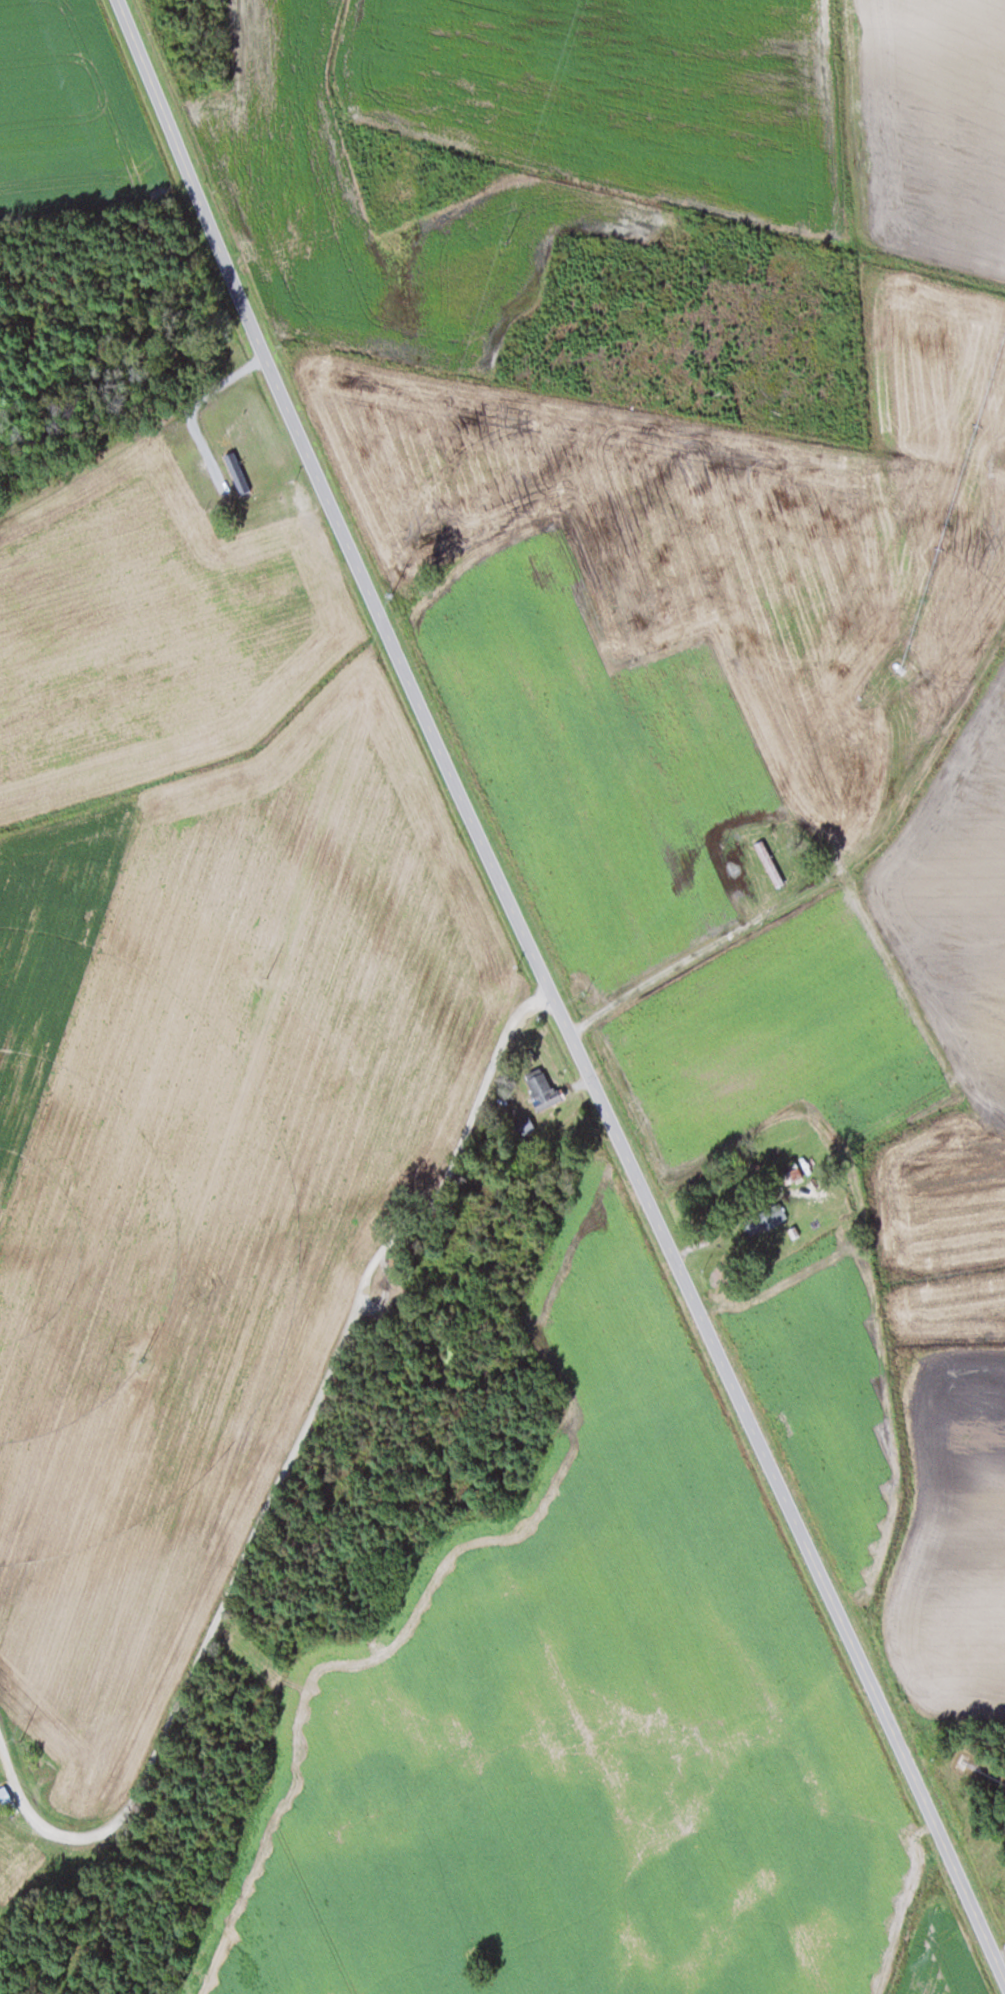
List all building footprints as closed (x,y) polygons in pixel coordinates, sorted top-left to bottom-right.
[(784,884),(765,839),(756,843),(775,888),(784,884)] [(523,1073),(539,1110),(563,1100),(547,1063),(523,1073)] [(515,1121),(521,1136),(535,1130),(528,1115),(515,1121)] [(802,1175),(798,1166),(787,1172),(791,1180),(802,1175)] [(787,1215),(776,1199),(742,1222),(753,1238),(787,1215)] [(10,1801),(7,1786),(0,1787),(0,1802),(10,1801)]
